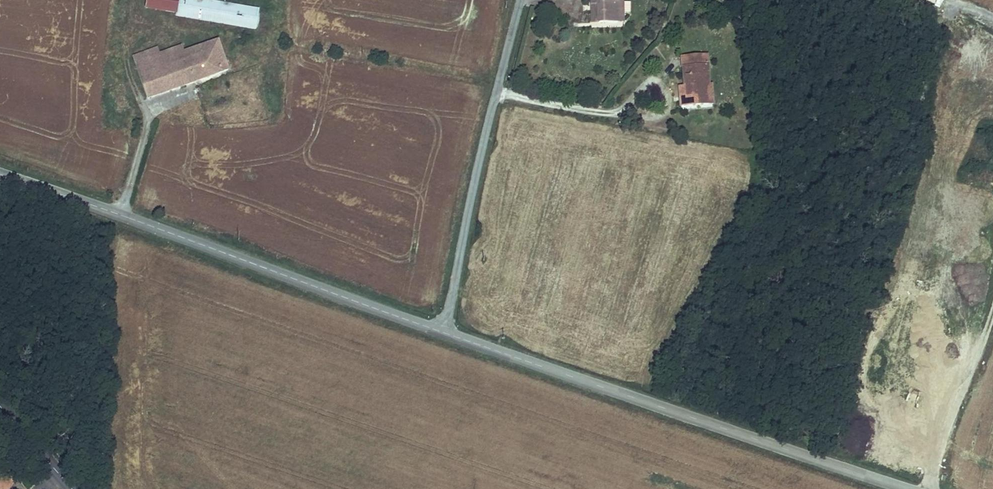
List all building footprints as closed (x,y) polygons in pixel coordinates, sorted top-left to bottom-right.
[(177,0),(146,0),(145,8),(175,13),(177,0)] [(202,0),(177,0),(175,13),(174,16),(255,31),(257,10),(202,0)] [(613,0),(591,0),(591,3),(598,3),(599,21),(618,20),(617,2),(613,3),(613,0)] [(630,12),(630,2),(622,2),(617,2),(618,20),(623,20),(622,12),(630,12)] [(217,61),(224,59),(217,40),(210,43),(217,61)] [(152,75),(159,94),(228,70),(224,59),(217,61),(210,43),(206,45),(208,52),(185,59),(183,53),(181,47),(158,55),(164,71),(152,75)] [(208,52),(206,45),(183,53),(185,59),(208,52)] [(134,64),(158,55),(156,48),(131,57),(134,64)] [(152,75),(164,71),(158,55),(134,64),(146,99),(159,94),(152,75)] [(705,55),(683,57),(685,85),(686,104),(706,102),(705,85),(708,85),(705,55)] [(678,86),(680,104),(686,104),(685,85),(678,86)] [(992,169),(992,151),(983,149),(981,162),(978,162),(978,166),(992,169)] [(0,470),(0,488),(9,488),(15,479),(0,470)]
